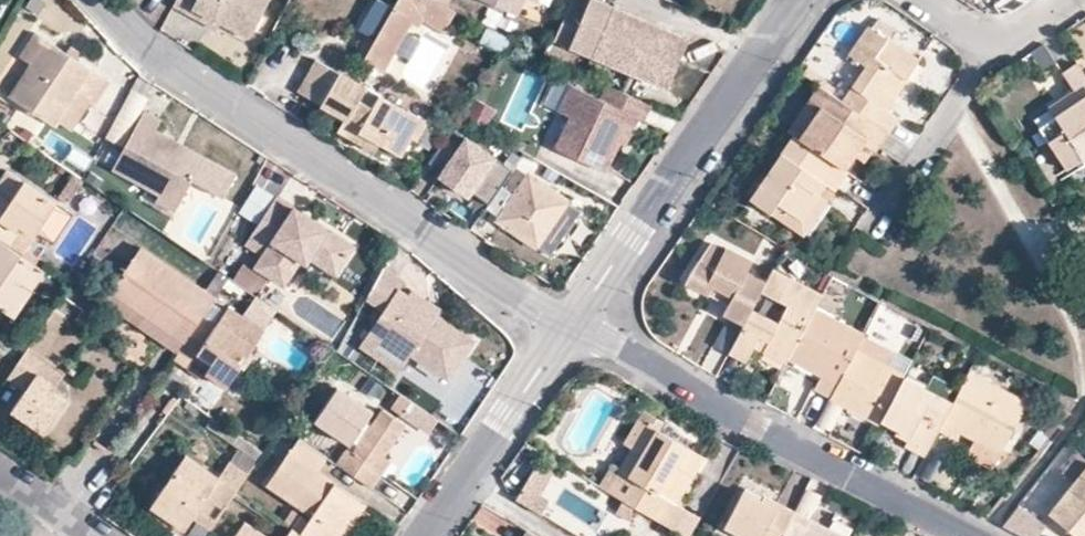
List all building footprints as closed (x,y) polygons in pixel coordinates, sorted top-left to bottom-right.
[(172,2),(190,12),(194,4),(218,18),(249,36),(269,0),(173,0),(172,2)] [(371,64),(380,70),(405,23),(425,19),(445,29),(455,11),(442,5),(431,0),(394,0),(375,39),(367,36),(356,56),(364,61),(365,61),(371,64)] [(518,13),(524,0),(489,0),(518,13)] [(612,6),(599,0),(569,0),(552,40),(590,57),(612,6)] [(214,26),(218,18),(194,4),(190,12),(214,26)] [(628,73),(650,22),(612,6),(590,57),(628,73)] [(650,22),(628,73),(667,89),(688,38),(650,22)] [(841,102),(886,133),(895,120),(884,113),(915,65),(865,29),(845,58),(863,72),(841,102)] [(28,64),(44,40),(32,32),(16,56),(28,64)] [(7,96),(53,125),(57,120),(75,93),(89,102),(92,105),(108,81),(73,58),(63,52),(44,40),(28,64),(7,96)] [(68,45),(63,52),(73,58),(77,51),(68,45)] [(357,132),(377,144),(399,156),(410,137),(405,133),(416,115),(379,94),(371,108),(360,101),(360,100),(366,87),(362,84),(355,80),(315,58),(297,91),(346,117),(350,115),(361,122),(357,132)] [(362,84),(371,64),(365,61),(364,61),(355,80),(362,84)] [(1077,64),(1062,73),(1071,89),(1046,105),(1081,157),(1084,155),(1084,76),(1077,64)] [(643,119),(650,103),(607,82),(600,98),(571,84),(558,110),(570,115),(555,147),(605,170),(619,140),(632,114),(637,117),(643,119)] [(786,132),(792,136),(796,139),(829,93),(818,86),(786,132)] [(360,100),(360,101),(371,108),(379,94),(366,87),(360,100)] [(89,102),(75,93),(57,120),(71,129),(89,102)] [(861,142),(871,149),(874,152),(886,133),(841,102),(829,93),(796,139),(842,170),(852,154),(860,142),(861,142)] [(123,145),(140,110),(125,104),(109,139),(123,145)] [(162,123),(145,113),(109,168),(154,197),(173,209),(199,169),(182,157),(172,160),(166,157),(174,145),(155,133),(162,123)] [(637,117),(632,114),(619,140),(625,143),(637,117)] [(373,152),(377,144),(357,132),(361,122),(350,115),(346,117),(338,131),(353,140),(354,141),(373,152)] [(425,121),(416,115),(405,133),(410,137),(414,139),(424,122),(425,121)] [(515,165),(454,125),(429,163),(490,203),(515,165)] [(798,219),(816,194),(813,191),(819,183),(831,192),(846,173),(842,170),(796,139),(792,136),(749,199),(767,212),(774,203),(797,220),(798,219)] [(862,161),(871,149),(861,142),(860,142),(852,154),(862,161)] [(182,157),(199,169),(202,163),(174,145),(166,157),(172,160),(182,157)] [(527,175),(515,165),(490,203),(487,208),(499,216),(527,175)] [(548,255),(579,211),(527,175),(499,216),(496,220),(548,255)] [(5,244),(18,226),(32,235),(53,203),(23,181),(9,199),(0,193),(0,241),(5,244)] [(256,222),(274,196),(259,186),(242,212),(256,222)] [(824,201),(816,194),(798,219),(797,220),(774,203),(767,212),(800,234),(824,201)] [(261,254),(253,264),(281,282),(297,260),(304,264),(309,257),(314,249),(336,262),(337,263),(351,244),(278,196),(246,244),(261,254)] [(173,209),(154,197),(150,203),(169,215),(173,209)] [(5,244),(0,241),(0,307),(12,315),(43,270),(5,244)] [(729,295),(726,303),(721,313),(742,324),(749,310),(760,291),(765,280),(746,270),(750,261),(724,247),(722,251),(708,243),(684,282),(706,294),(710,285),(728,295),(729,295)] [(185,336),(186,337),(209,303),(213,297),(139,247),(109,290),(144,314),(148,310),(185,336)] [(309,257),(331,270),(332,271),(337,263),(336,262),(314,249),(309,257)] [(242,263),(231,280),(256,297),(268,280),(242,263)] [(430,378),(433,380),(457,338),(452,335),(438,326),(431,329),(425,324),(431,314),(411,303),(415,294),(399,285),(403,277),(383,267),(363,301),(384,312),(368,342),(413,368),(430,378)] [(788,357),(813,307),(820,295),(771,270),(765,280),(760,291),(785,305),(775,324),(749,310),(742,324),(727,353),(743,361),(752,347),(752,346),(758,337),(767,342),(768,343),(763,352),(785,364),(788,357)] [(725,302),(726,303),(729,295),(728,295),(710,285),(706,294),(707,294),(725,302)] [(760,291),(749,310),(775,324),(785,305),(760,291)] [(186,337),(178,348),(191,357),(185,366),(202,377),(206,371),(225,385),(237,367),(241,368),(249,355),(247,353),(262,330),(227,306),(223,312),(209,303),(186,337)] [(837,384),(855,347),(863,333),(813,307),(788,357),(821,375),(814,388),(830,396),(837,384)] [(176,351),(178,348),(186,337),(185,336),(148,310),(144,314),(137,326),(176,351)] [(432,314),(431,314),(425,324),(431,329),(438,326),(452,335),(457,338),(460,331),(457,329),(432,314)] [(37,358),(50,338),(39,330),(38,329),(25,350),(26,350),(37,358)] [(752,347),(763,352),(768,343),(767,342),(758,337),(752,346),(752,347)] [(978,352),(965,345),(960,353),(974,360),(978,352)] [(837,384),(830,396),(829,398),(877,424),(881,418),(902,378),(904,374),(855,347),(837,384)] [(26,350),(25,350),(24,349),(6,376),(24,389),(9,408),(42,433),(64,399),(50,390),(61,374),(37,358),(26,350)] [(428,388),(433,380),(430,378),(413,368),(413,369),(409,377),(428,388)] [(951,404),(941,423),(976,440),(979,436),(1003,449),(1027,402),(968,372),(958,390),(951,404)] [(951,404),(958,390),(932,375),(924,390),(951,404)] [(902,378),(881,418),(911,435),(905,446),(924,455),(941,423),(951,404),(924,390),(902,378)] [(375,464),(381,454),(402,424),(379,409),(367,426),(363,423),(371,410),(336,386),(313,420),(348,444),(351,440),(355,443),(348,453),(329,439),(321,452),(326,456),(370,486),(382,469),(375,464)] [(389,407),(400,415),(410,401),(399,394),(389,407)] [(438,420),(410,401),(400,415),(428,434),(438,420)] [(687,469),(693,473),(704,454),(639,417),(625,442),(633,446),(641,452),(629,474),(631,476),(617,497),(670,528),(682,506),(676,502),(670,498),(669,498),(687,469)] [(359,500),(317,471),(326,456),(321,452),(299,436),(265,483),(306,510),(301,516),(291,509),(283,521),(290,526),(304,535),(334,535),(359,500)] [(631,476),(629,474),(641,452),(633,446),(620,469),(610,463),(596,485),(617,497),(631,476)] [(215,521),(236,489),(184,454),(149,504),(184,528),(191,516),(197,508),(215,521)] [(388,460),(381,454),(375,464),(382,469),(388,460)] [(553,470),(538,461),(516,496),(539,511),(548,497),(540,492),(553,470)] [(1047,514),(1076,535),(1084,535),(1084,467),(1047,514)] [(676,502),(693,473),(687,469),(669,498),(670,498),(676,502)] [(791,513),(774,505),(770,511),(756,504),(738,495),(721,527),(738,535),(779,535),(791,513)] [(756,503),(756,504),(770,511),(774,505),(759,497),(756,503)] [(359,500),(334,535),(344,535),(365,505),(360,500),(359,500)] [(184,528),(149,504),(139,519),(164,535),(178,535),(184,528)] [(1017,504),(1000,526),(1020,535),(1037,535),(1050,521),(1017,504)] [(209,529),(215,521),(197,508),(191,516),(209,528),(209,529)] [(807,521),(791,513),(779,535),(815,535),(803,529),(807,521)] [(807,521),(803,529),(815,535),(836,535),(807,521)] [(243,522),(233,535),(263,535),(243,522)] [(290,526),(283,535),(304,535),(290,526)]
